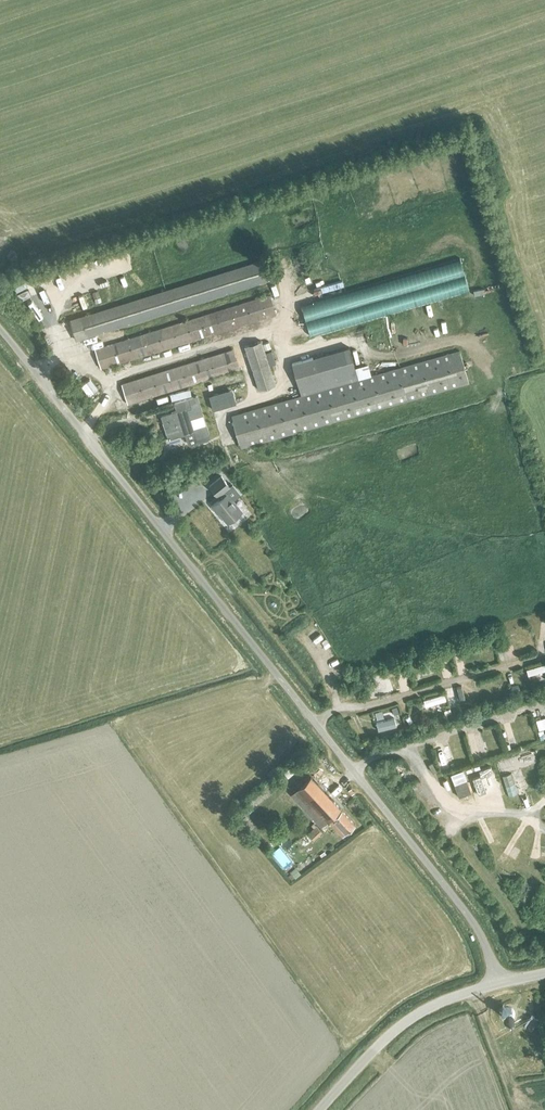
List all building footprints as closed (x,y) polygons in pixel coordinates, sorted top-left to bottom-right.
[(461,256),(302,305),(307,320),(467,273),(461,256)] [(70,322),(76,341),(271,280),(265,261),(81,318),(70,322)] [(467,273),(307,320),(312,337),(471,288),(467,273)] [(95,348),(101,367),(276,313),(270,294),(95,348)] [(244,346),(258,390),(274,384),(261,340),(244,346)] [(459,351),(358,380),(348,346),(292,362),(302,396),(231,416),(240,447),(468,382),(459,351)] [(121,384),(127,403),(240,368),(234,349),(121,384)] [(226,391),(207,396),(211,409),(230,404),(226,391)] [(197,439),(194,431),(186,408),(191,407),(188,398),(173,402),(175,408),(171,410),(171,412),(161,416),(169,440),(179,437),(179,436),(184,434),(187,443),(189,444),(192,445),(195,445),(196,442),(197,439)] [(226,493),(224,491),(230,486),(221,475),(209,485),(220,498),(211,505),(217,513),(219,511),(228,522),(241,511),(226,493)] [(341,836),(354,824),(310,776),(290,795),(319,827),(327,820),(341,836)] [(441,782),(446,797),(453,795),(448,779),(441,782)] [(300,843),(305,847),(322,832),(316,825),(308,833),(310,835),(300,843)] [(502,1018),(503,1018),(503,1019),(504,1020),(505,1021),(506,1021),(507,1021),(508,1021),(510,1021),(511,1021),(512,1020),(513,1019),(514,1018),(515,1015),(515,1013),(514,1012),(514,1011),(513,1010),(512,1009),(511,1008),(509,1008),(508,1008),(507,1008),(506,1008),(505,1008),(504,1009),(503,1010),(502,1011),(502,1012),(501,1013),(501,1014),(501,1015),(501,1016),(502,1017),(502,1018)] [(524,1026),(531,1031),(538,1020),(532,1016),(524,1026)]
